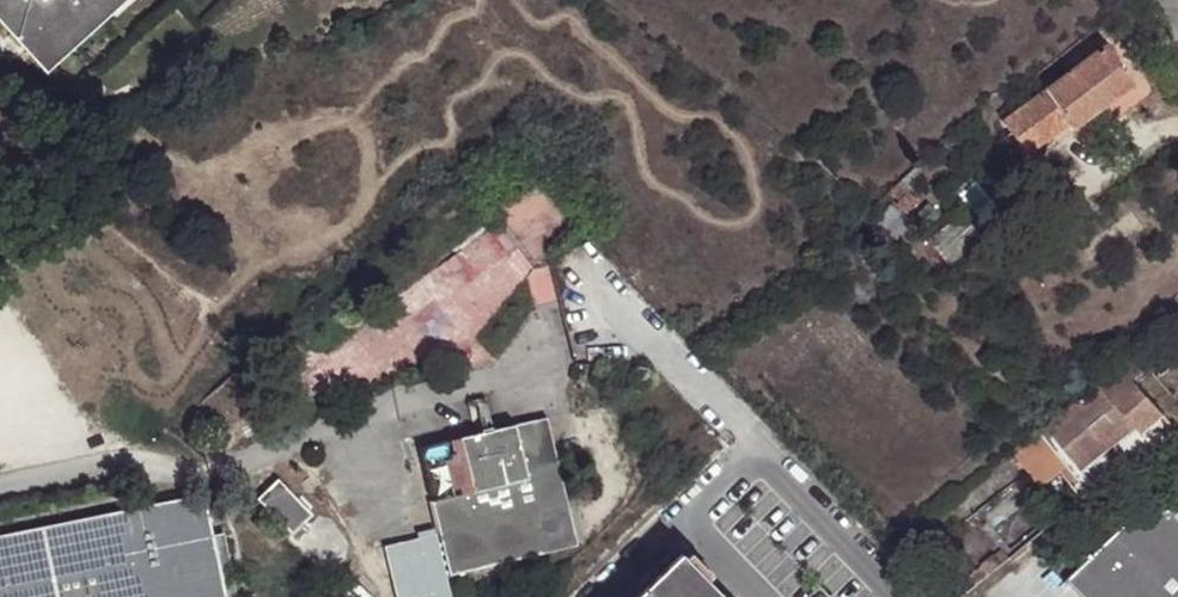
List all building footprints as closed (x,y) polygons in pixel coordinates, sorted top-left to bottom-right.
[(34,57),(87,10),(98,0),(0,0),(0,18),(34,57)] [(109,8),(118,0),(101,0),(109,8)] [(87,10),(34,57),(43,66),(96,20),(87,10)] [(1005,118),(1028,150),(1071,119),(1077,125),(1136,81),(1108,43),(1005,118)] [(545,241),(567,226),(539,185),(499,213),(513,233),(531,221),(545,241)] [(895,206),(895,208),(898,213),(904,213),(908,210),(912,205),(902,197),(895,206)] [(980,214),(971,203),(929,238),(950,263),(992,228),(980,214)] [(549,267),(526,272),(534,303),(556,298),(549,267)] [(1175,354),(1155,368),(1153,370),(1141,378),(1163,402),(1177,392),(1168,381),(1177,374),(1177,358),(1175,354)] [(1141,378),(1153,370),(1153,369),(1140,355),(1120,371),(1050,427),(1079,460),(1102,443),(1111,440),(1115,433),(1135,415),(1144,427),(1149,432),(1171,413),(1163,402),(1141,378)] [(1102,443),(1079,460),(1087,471),(1144,427),(1135,415),(1115,433),(1111,440),(1102,443)] [(421,448),(451,576),(578,545),(547,419),(421,448)] [(1072,464),(1046,431),(1022,451),(1049,482),(1072,464)] [(294,534),(315,513),(281,477),(260,497),(294,534)] [(1168,485),(1070,575),(1091,596),(1177,596),(1177,495),(1168,485)] [(224,595),(229,594),(214,530),(206,490),(0,532),(0,596),(212,596),(224,595)] [(214,530),(229,594),(224,595),(224,596),(240,596),(225,530),(214,530)] [(438,534),(385,546),(398,596),(453,596),(438,534)] [(682,555),(639,596),(723,596),(682,555)]
